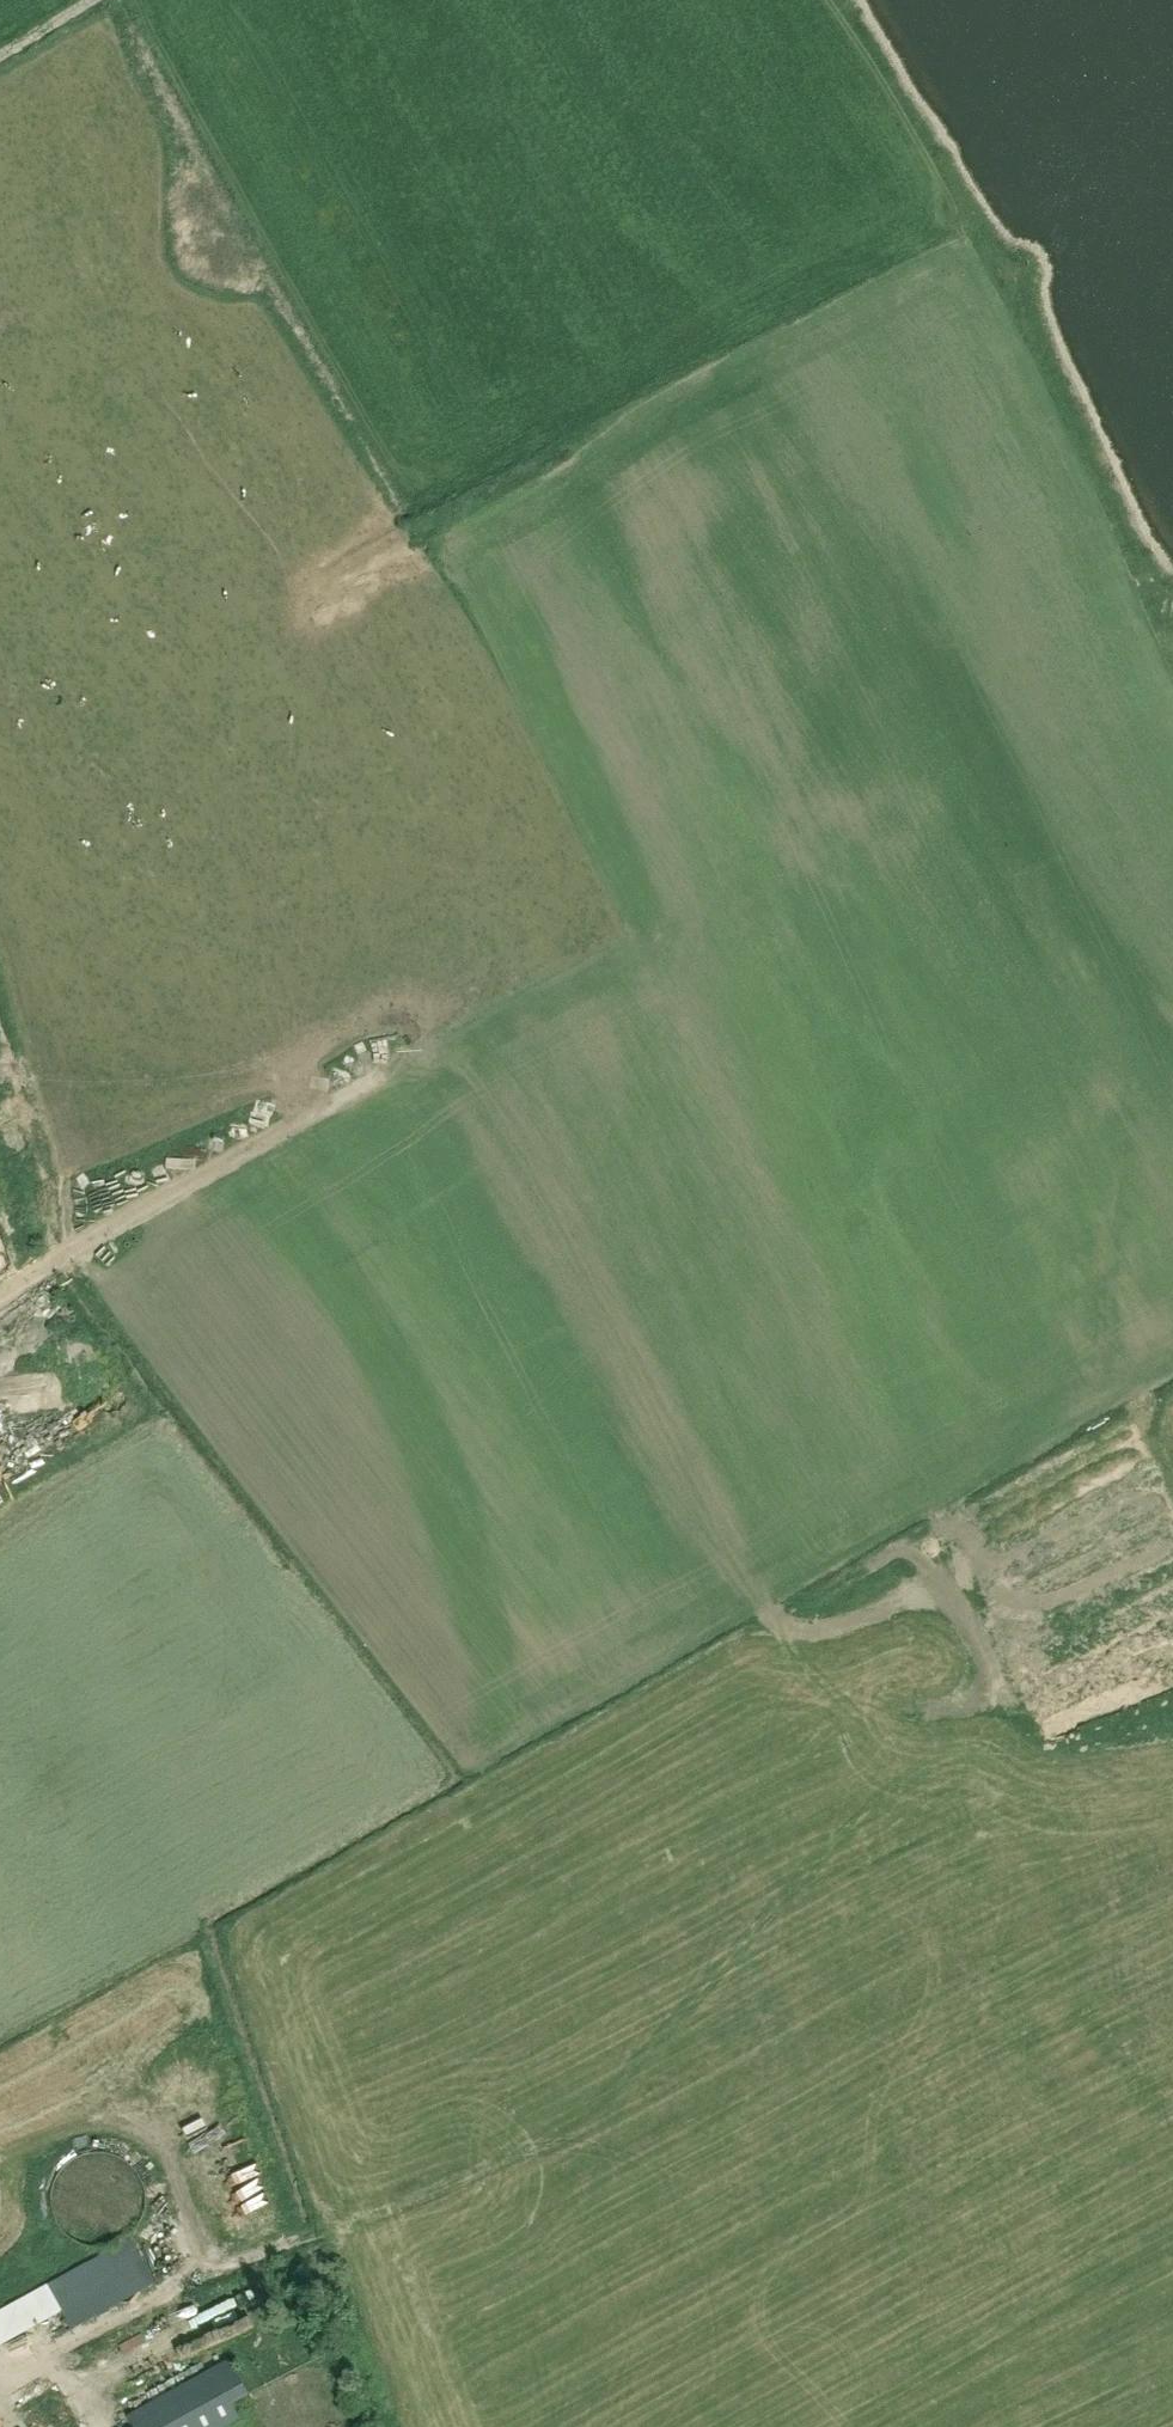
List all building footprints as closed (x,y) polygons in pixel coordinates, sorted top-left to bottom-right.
[(154,2283),(130,2239),(0,2311),(0,2347),(61,2312),(71,2329),(154,2283)] [(241,2421),(231,2404),(248,2395),(228,2360),(127,2415),(133,2426),(229,2426),(241,2421)]
